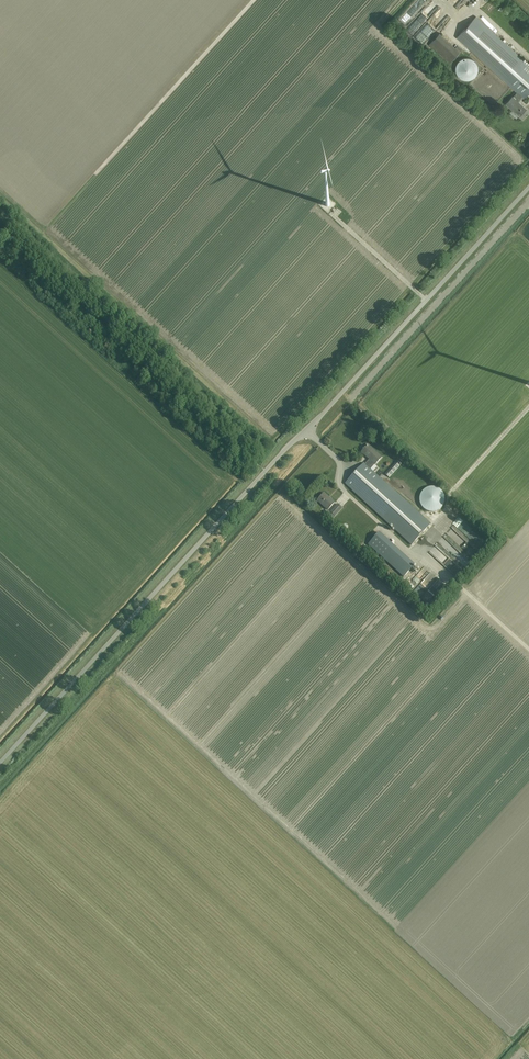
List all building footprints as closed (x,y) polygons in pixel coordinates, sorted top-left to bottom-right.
[(459,10),(461,7),(462,8),(470,0),(463,0),(456,7),(459,10)] [(427,24),(435,15),(433,14),(418,32),(425,38),(430,33),(427,30),(430,26),(427,24)] [(517,92),(522,96),(524,98),(528,92),(528,65),(528,64),(476,17),(457,38),(517,92)] [(460,51),(440,33),(429,45),(449,63),(460,51)] [(462,59),(461,60),(460,61),(459,62),(458,63),(457,65),(456,66),(456,68),(456,70),(456,72),(457,74),(458,75),(459,76),(461,78),(462,79),(463,79),(466,80),(468,80),(470,80),(472,79),(474,77),(476,76),(477,74),(478,72),(478,71),(478,68),(478,66),(477,64),(476,62),(474,60),(472,59),(470,58),(467,58),(466,58),(464,58),(462,59)] [(518,101),(522,96),(517,92),(513,97),(506,104),(520,116),(526,109),(518,101)] [(370,460),(366,465),(370,469),(375,464),(375,465),(382,457),(368,445),(362,452),(370,460)] [(358,451),(348,455),(351,462),(361,458),(358,451)] [(386,478),(401,465),(399,462),(384,475),(386,478)] [(412,544),(430,524),(370,469),(366,465),(364,464),(364,463),(345,484),(346,484),(412,544)] [(436,488),(434,487),(432,487),(430,487),(428,488),(427,488),(425,489),(423,491),(422,492),(421,494),(420,496),(420,498),(420,500),(420,502),(420,504),(421,505),(422,507),(423,509),(425,510),(427,511),(428,512),(430,512),(432,512),(434,512),(436,512),(438,511),(440,510),(441,509),(443,507),(444,505),(444,504),(445,502),(445,500),(445,498),(444,496),(444,494),(443,492),(441,491),(440,489),(438,488),(436,488)] [(328,510),(334,503),(324,493),(317,501),(328,510)] [(330,512),(334,516),(342,508),(338,504),(330,512)] [(461,530),(466,524),(458,517),(453,523),(461,530)] [(446,531),(458,543),(462,539),(450,527),(446,531)] [(461,533),(477,547),(482,542),(466,527),(461,533)] [(433,545),(429,549),(438,557),(442,553),(433,545)] [(424,566),(414,577),(418,580),(425,572),(427,574),(430,571),(424,566)] [(430,573),(414,590),(417,594),(433,576),(430,573)] [(436,579),(420,597),(427,603),(442,585),(436,579)]
